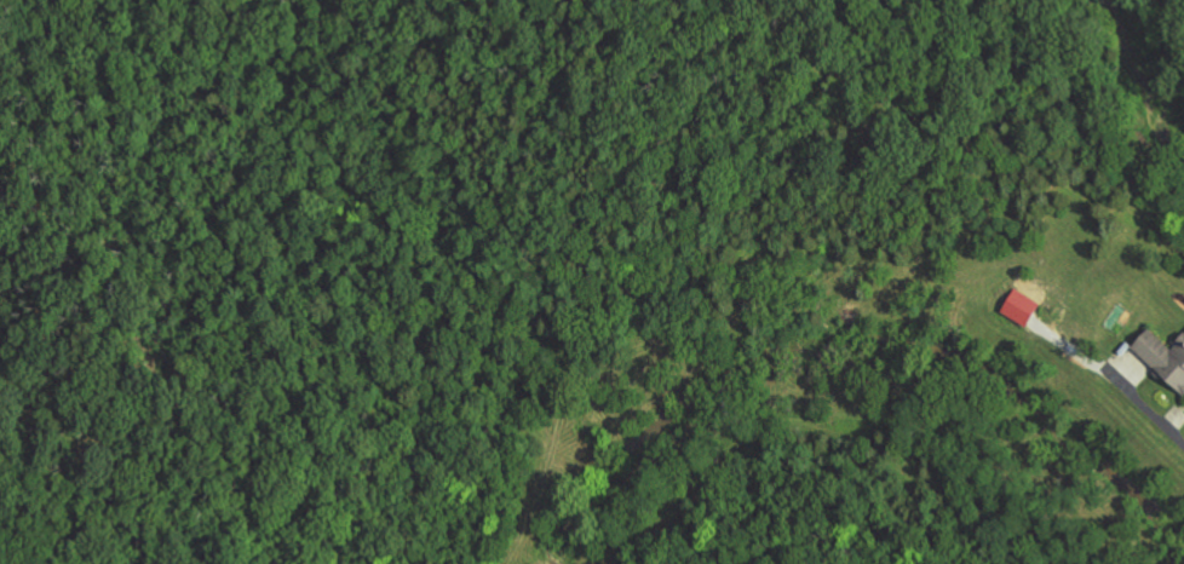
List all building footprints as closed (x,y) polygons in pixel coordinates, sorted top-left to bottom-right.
[(1028,324),(1030,320),(1041,301),(1015,287),(1002,310),(1028,324)] [(1178,339),(1183,333),(1183,391),(1163,373),(1161,376),(1159,373),(1155,370),(1157,368),(1143,355),(1133,345),(1151,327),(1173,347),(1179,340),(1178,339)]
